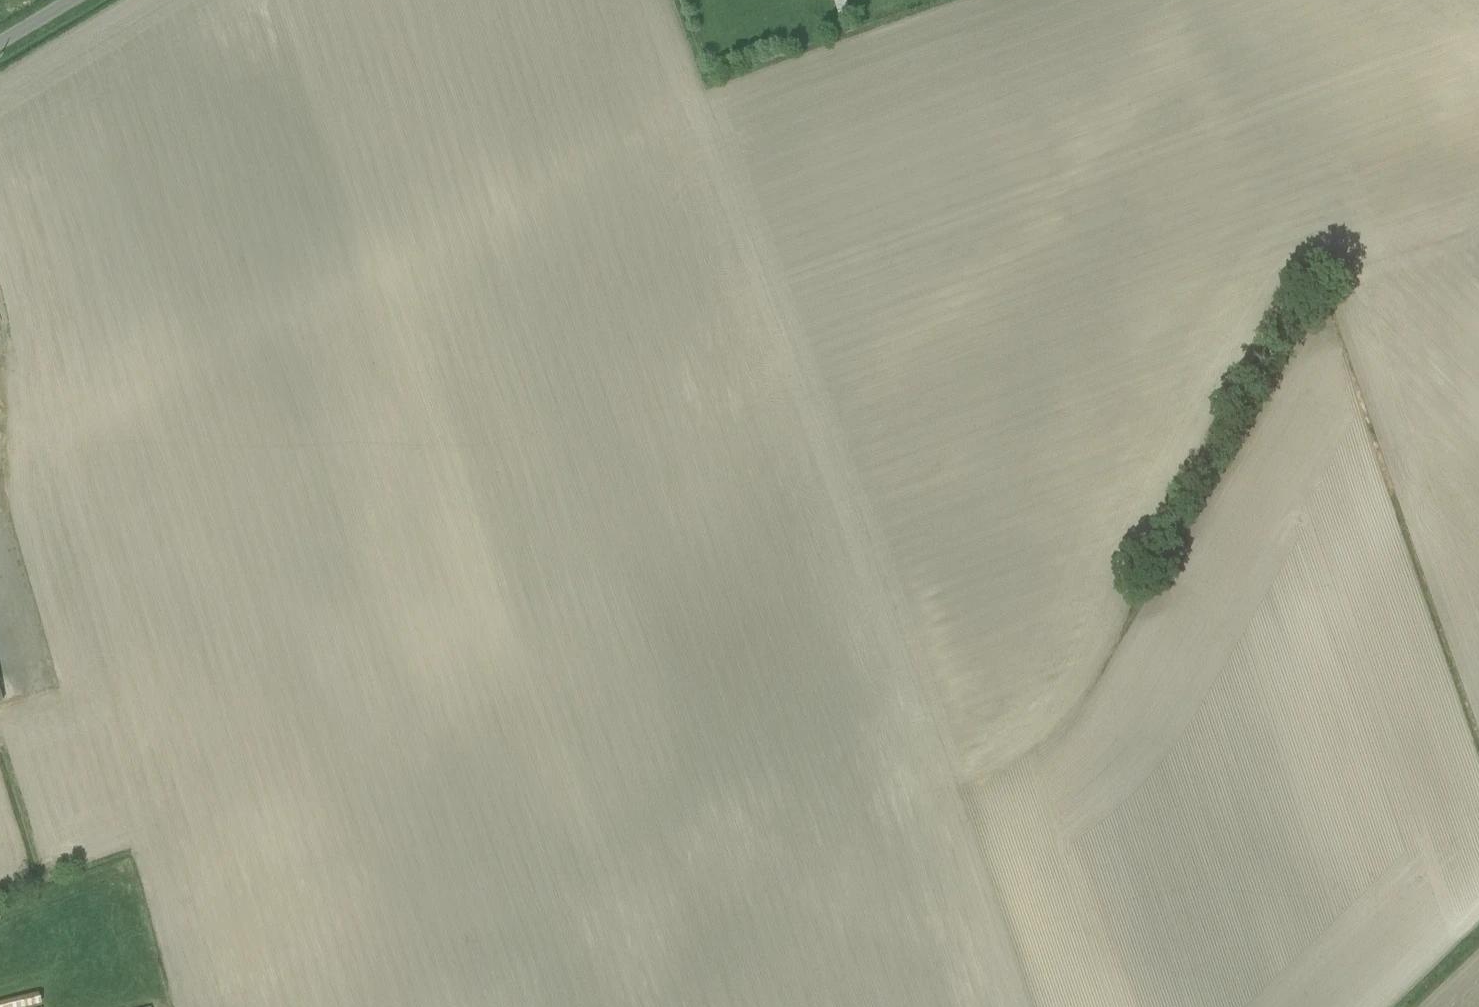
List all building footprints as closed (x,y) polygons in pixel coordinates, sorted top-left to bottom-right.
[(9,712),(0,666),(0,714),(9,712)] [(45,992),(0,1001),(0,1006),(49,1006),(45,992)]
